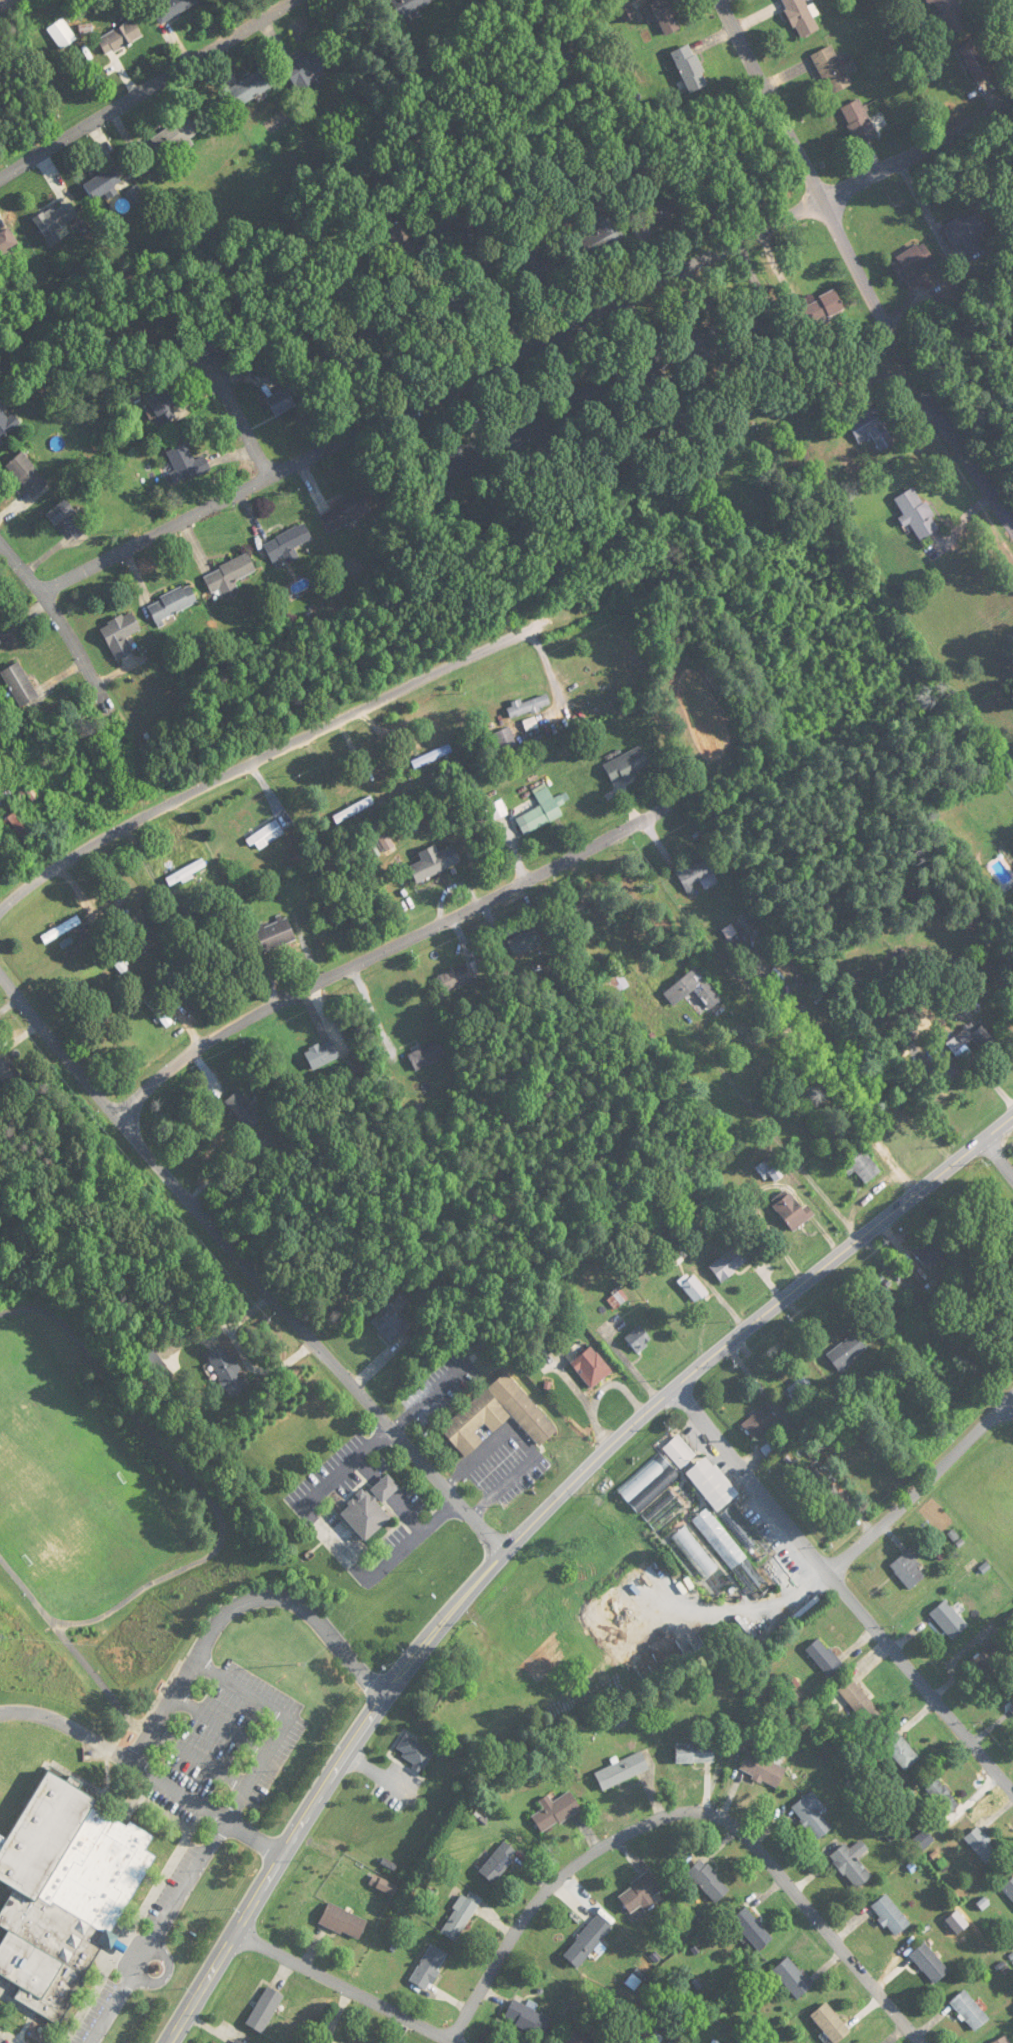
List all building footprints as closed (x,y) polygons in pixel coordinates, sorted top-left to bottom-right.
[(196,0),(159,0),(150,5),(160,23),(198,5),(196,0)] [(435,0),(391,0),(402,19),(435,0)] [(630,0),(623,0),(614,4),(622,23),(637,17),(630,0)] [(664,36),(681,28),(669,0),(656,0),(649,3),(664,36)] [(819,30),(805,0),(782,0),(800,39),(819,30)] [(77,38),(61,18),(46,30),(62,50),(77,38)] [(142,36),(133,19),(97,39),(106,56),(142,36)] [(333,63),(321,44),(284,66),(295,86),(333,63)] [(672,52),(688,93),(709,85),(692,44),(672,52)] [(813,54),(830,95),(852,86),(847,74),(858,70),(852,55),(839,61),(832,46),(813,54)] [(239,107),(278,84),(267,66),(229,89),(239,107)] [(841,107),(857,147),(877,139),(862,99),(841,107)] [(201,131),(191,115),(152,139),(165,160),(192,143),(189,138),(201,131)] [(122,184),(113,167),(83,184),(93,200),(122,184)] [(79,216),(69,199),(35,220),(50,246),(61,240),(56,230),(79,216)] [(580,239),(588,255),(624,239),(610,209),(594,216),(600,230),(580,239)] [(964,243),(969,255),(985,248),(979,234),(986,231),(978,211),(943,226),(952,248),(964,243)] [(11,228),(0,233),(0,256),(19,247),(11,228)] [(928,280),(921,268),(935,259),(923,240),(892,261),(911,291),(928,280)] [(805,328),(845,309),(836,290),(796,309),(805,328)] [(297,406),(288,388),(267,399),(276,416),(297,406)] [(173,420),(164,389),(148,393),(157,425),(173,420)] [(860,444),(872,436),(881,452),(895,444),(883,424),(891,420),(882,404),(848,424),(860,444)] [(22,425),(13,413),(7,418),(0,408),(0,442),(22,425)] [(166,452),(175,471),(169,474),(174,486),(211,469),(205,456),(194,461),(186,443),(166,452)] [(48,483),(21,453),(6,467),(33,497),(48,483)] [(894,499),(901,511),(897,513),(904,527),(910,524),(920,540),(940,529),(917,487),(894,499)] [(319,512),(328,533),(372,514),(364,494),(319,512)] [(90,529),(65,500),(45,516),(55,527),(60,523),(75,542),(90,529)] [(294,548),(312,540),(305,524),(263,544),(275,569),(299,558),(294,548)] [(203,574),(212,595),(220,592),(222,596),(239,590),(235,581),(256,572),(249,555),(203,574)] [(147,604),(155,623),(199,604),(190,585),(147,604)] [(99,629),(117,661),(133,651),(126,639),(142,630),(131,611),(99,629)] [(1,672),(20,708),(38,698),(19,662),(1,672)] [(551,706),(547,694),(506,707),(511,719),(551,706)] [(516,747),(509,728),(494,734),(501,752),(516,747)] [(650,766),(639,746),(603,766),(614,786),(650,766)] [(563,817),(558,805),(569,801),(566,794),(553,800),(546,784),(533,790),(541,807),(522,816),(529,832),(563,817)] [(334,818),(339,825),(373,802),(369,795),(334,818)] [(3,821),(21,852),(34,844),(16,813),(3,821)] [(257,852),(285,833),(276,820),(248,839),(257,852)] [(677,870),(686,891),(704,884),(705,888),(720,882),(709,857),(677,870)] [(264,953),(296,941),(285,913),(254,926),(264,953)] [(41,937),(46,946),(82,923),(76,915),(41,937)] [(104,954),(127,981),(134,975),(111,948),(104,954)] [(438,975),(444,992),(473,983),(467,966),(438,975)] [(696,990),(710,1010),(722,1002),(698,968),(663,993),(673,1007),(696,990)] [(629,989),(622,970),(598,978),(604,997),(629,989)] [(999,1043),(978,1018),(947,1044),(955,1054),(972,1040),(985,1055),(999,1043)] [(409,1059),(420,1073),(451,1049),(440,1035),(409,1059)] [(340,1057),(331,1039),(304,1053),(313,1071),(340,1057)] [(249,1131),(263,1119),(239,1090),(225,1102),(249,1131)] [(851,1174),(855,1171),(866,1185),(882,1172),(859,1143),(839,1159),(851,1174)] [(722,1283),(756,1257),(743,1241),(709,1268),(722,1283)] [(709,1294),(694,1275),(681,1286),(695,1304),(709,1294)] [(388,1344),(410,1328),(393,1303),(370,1319),(388,1344)] [(653,1341),(640,1325),(625,1337),(638,1353),(653,1341)] [(838,1370),(867,1349),(855,1333),(826,1354),(838,1370)] [(249,1384),(225,1346),(207,1358),(231,1396),(249,1384)] [(612,1371),(591,1347),(571,1363),(591,1388),(612,1371)] [(168,1366),(149,1348),(136,1362),(155,1380),(168,1366)] [(539,1448),(558,1432),(508,1372),(440,1428),(465,1457),(484,1441),(475,1431),(505,1406),(539,1448)] [(753,1439),(778,1420),(767,1405),(742,1423),(753,1439)] [(663,1445),(678,1468),(695,1457),(681,1434),(663,1445)] [(686,1473),(718,1511),(739,1492),(707,1455),(686,1473)] [(392,1519),(380,1504),(399,1488),(388,1473),(341,1511),(364,1541),(392,1519)] [(767,1556),(730,1507),(719,1516),(756,1564),(767,1556)] [(692,1521),(732,1570),(747,1558),(707,1508),(692,1521)] [(673,1537),(705,1578),(717,1568),(685,1527),(673,1537)] [(923,1585),(917,1553),(896,1557),(902,1589),(923,1585)] [(953,1640),(969,1625),(944,1600),(929,1614),(953,1640)] [(806,1650),(828,1678),(843,1666),(821,1638),(806,1650)] [(992,1688),(1012,1670),(1012,1667),(992,1643),(970,1662),(992,1688)] [(883,1714),(852,1678),(838,1691),(869,1727),(883,1714)] [(906,1771),(921,1759),(897,1731),(882,1743),(906,1771)] [(676,1763),(715,1763),(715,1744),(676,1744),(676,1763)] [(777,1789),(787,1769),(776,1764),(782,1752),(766,1744),(760,1756),(749,1751),(739,1771),(777,1789)] [(595,1771),(601,1789),(652,1771),(645,1753),(595,1771)] [(103,1945),(112,1950),(119,1936),(113,1933),(155,1855),(146,1851),(153,1837),(93,1806),(97,1798),(45,1771),(9,1840),(0,1836),(0,1878),(15,1886),(0,1914),(0,1927),(8,1931),(0,1945),(0,1975),(21,1986),(14,2000),(61,2025),(103,1945)] [(925,1790),(948,1817),(960,1806),(938,1779),(925,1790)] [(582,1811),(571,1792),(553,1802),(549,1795),(539,1801),(544,1810),(532,1816),(542,1833),(582,1811)] [(818,1808),(822,1806),(813,1792),(793,1806),(816,1841),(832,1831),(818,1808)] [(964,1839),(986,1865),(999,1854),(977,1828),(964,1839)] [(857,1890),(872,1877),(858,1859),(869,1850),(861,1840),(850,1849),(846,1844),(830,1857),(857,1890)] [(493,1883),(519,1855),(505,1842),(479,1871),(493,1883)] [(687,1873),(717,1903),(731,1889),(701,1859),(687,1873)] [(617,1896),(631,1913),(642,1905),(648,1913),(658,1905),(652,1898),(661,1891),(647,1873),(617,1896)] [(370,1886),(395,1896),(399,1887),(374,1876),(370,1886)] [(1012,1901),(1012,1879),(1002,1889),(1012,1901)] [(440,1932),(456,1942),(483,1899),(467,1889),(440,1932)] [(898,1937),(912,1923),(885,1895),(870,1910),(898,1937)] [(359,1941),(368,1921),(329,1903),(319,1924),(359,1941)] [(759,1952),(774,1940),(746,1908),(732,1920),(759,1952)] [(562,1955),(577,1969),(613,1928),(598,1915),(562,1955)] [(951,1972),(925,1943),(910,1956),(936,1985),(951,1972)] [(448,1954),(430,1944),(410,1982),(428,1991),(448,1954)] [(798,2000),(813,1986),(788,1958),(773,1971),(798,2000)] [(284,1996),(268,1986),(245,2023),(262,2033),(284,1996)] [(950,2005),(977,2032),(991,2018),(964,1990),(950,2005)] [(544,2038),(553,2018),(512,2000),(503,2020),(544,2038)] [(826,2003),(811,2016),(834,2042),(839,2042),(852,2032),(826,2003)] [(569,2029),(563,2042),(600,2042),(569,2029)]
